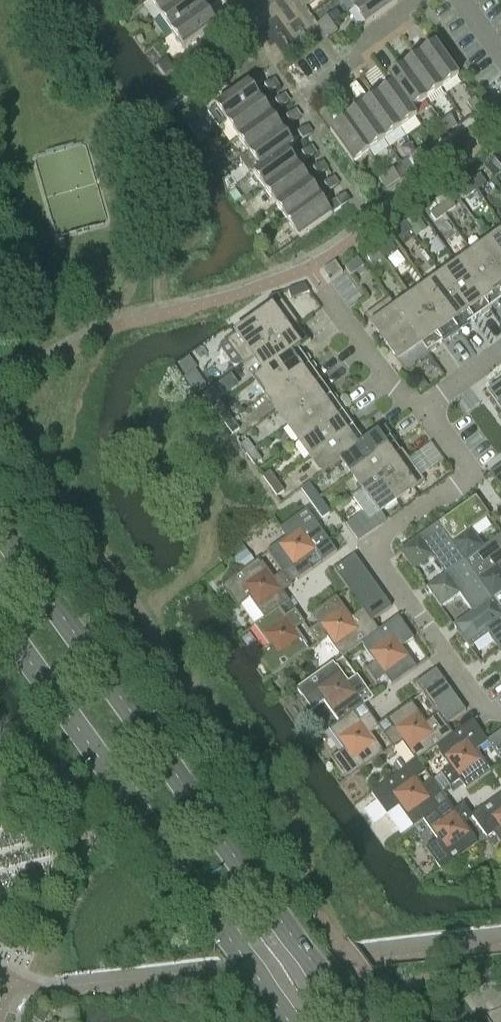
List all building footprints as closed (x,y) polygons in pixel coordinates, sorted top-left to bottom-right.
[(185,0),(152,0),(150,2),(161,17),(185,0)] [(197,0),(185,0),(161,17),(172,33),(204,10),(197,0)] [(354,9),(366,0),(347,0),(354,9)] [(396,0),(366,0),(354,9),(366,25),(398,2),(396,0)] [(230,5),(220,12),(225,19),(235,12),(230,5)] [(204,10),(172,33),(184,49),(216,26),(204,10)] [(317,24),(322,32),(332,25),(327,18),(317,24)] [(337,32),(332,25),(322,32),(328,39),(337,32)] [(436,45),(419,57),(442,89),(459,77),(436,45)] [(419,57),(404,68),(427,100),(442,89),(419,57)] [(163,61),(158,65),(164,74),(173,68),(169,62),(163,61)] [(411,111),(412,111),(427,100),(404,68),(387,80),(392,87),(393,86),(411,111)] [(264,86),(269,93),(279,87),(273,79),(264,86)] [(216,107),(227,123),(259,101),(248,84),(216,107)] [(392,87),(377,97),(400,129),(417,118),(412,111),(411,111),(393,86),(392,87)] [(275,102),(280,109),(290,102),(284,95),(275,102)] [(362,109),(385,141),(400,129),(377,97),(362,109)] [(474,99),(467,105),(474,114),(481,109),(474,99)] [(227,123),(238,139),(270,116),(259,101),(227,123)] [(369,152),(385,141),(362,109),(346,120),(369,152)] [(296,111),(286,117),(291,125),(301,118),(296,111)] [(282,132),(270,116),(238,139),(250,155),(282,132)] [(443,122),(450,131),(457,126),(450,117),(443,122)] [(369,152),(346,120),(330,131),(353,163),(369,152)] [(443,137),(450,131),(443,122),(436,127),(443,137)] [(307,126),(297,133),(303,141),(312,134),(307,126)] [(293,148),(282,132),(250,155),(260,170),(261,170),(286,152),(286,153),(293,148)] [(316,154),(311,147),(301,153),(307,161),(316,154)] [(424,148),(417,153),(424,162),(431,157),(424,148)] [(254,175),(265,191),(297,168),(286,153),(286,152),(261,170),(260,170),(254,175)] [(417,167),(424,162),(417,153),(410,158),(417,167)] [(484,167),(494,179),(500,173),(500,167),(494,158),(484,167)] [(313,169),(318,176),(327,170),(322,162),(313,169)] [(265,191),(276,206),(308,183),(297,168),(265,191)] [(386,175),(393,185),(400,179),(393,170),(386,175)] [(385,190),(393,185),(386,175),(379,180),(385,190)] [(471,183),(472,185),(477,192),(486,184),(480,176),(471,183)] [(334,178),(324,184),(329,192),(339,185),(334,178)] [(472,185),(471,183),(468,179),(459,185),(463,191),(462,192),(467,199),(477,192),(472,185)] [(276,206),(288,222),(319,199),(308,183),(276,206)] [(350,201),(345,194),(335,201),(341,208),(350,201)] [(436,201),(440,207),(441,207),(445,214),(455,207),(450,200),(448,201),(446,199),(441,197),(436,201)] [(331,215),(319,199),(288,222),(299,238),(331,215)] [(441,207),(440,207),(431,214),(436,221),(445,214),(441,207)] [(409,230),(414,236),(424,229),(419,222),(409,230)] [(414,236),(409,230),(399,237),(404,243),(414,236)] [(489,242),(500,259),(500,233),(489,242)] [(474,253),(500,292),(500,259),(489,242),(474,253)] [(378,252),(383,259),(393,252),(388,245),(378,252)] [(368,259),(373,266),(383,259),(378,252),(368,259)] [(491,310),(500,303),(500,292),(474,253),(458,264),(491,310)] [(348,265),(354,272),(363,265),(358,258),(348,265)] [(334,261),(320,270),(329,282),(342,272),(334,261)] [(442,275),(475,321),(491,310),(458,264),(442,275)] [(442,275),(427,287),(459,332),(475,321),(442,275)] [(427,287),(411,298),(444,344),(459,332),(427,287)] [(270,296),(268,299),(274,307),(282,302),(280,293),(270,296)] [(395,309),(408,327),(428,355),(444,344),(411,298),(395,309)] [(365,316),(385,344),(408,327),(395,309),(388,299),(365,316)] [(274,307),(254,322),(271,345),(298,325),(299,325),(282,302),(274,307)] [(271,345),(254,322),(225,343),(223,351),(233,364),(241,366),(256,355),(271,345)] [(267,371),(299,347),(310,340),(298,325),(271,345),(256,355),(267,371)] [(405,371),(428,355),(408,327),(385,344),(405,371)] [(253,380),(265,396),(311,363),(299,347),(267,371),(253,380)] [(265,396),(276,412),(322,379),(311,363),(265,396)] [(196,393),(206,386),(195,370),(185,377),(196,393)] [(231,375),(203,395),(211,406),(212,405),(239,386),(231,375)] [(276,412),(287,427),(333,394),(322,379),(276,412)] [(487,392),(500,411),(500,382),(487,392)] [(287,427),(298,443),(344,410),(333,394),(287,427)] [(226,424),(232,419),(225,409),(218,414),(226,424)] [(298,443),(309,458),(355,425),(344,410),(298,443)] [(232,419),(226,424),(233,434),(239,429),(232,419)] [(321,475),(344,459),(343,458),(367,441),(366,440),(355,425),(309,458),(321,475)] [(355,473),(397,443),(385,426),(366,440),(367,441),(343,458),(344,459),(355,473)] [(248,455),(255,450),(248,441),(241,445),(248,455)] [(366,489),(381,478),(408,458),(397,443),(355,473),(365,488),(366,489)] [(262,460),(255,450),(248,455),(255,465),(262,460)] [(408,458),(381,478),(397,501),(425,481),(408,458)] [(490,474),(500,490),(500,466),(490,474)] [(270,487),(277,482),(270,472),(263,477),(270,487)] [(397,501),(381,478),(366,489),(365,488),(352,497),(364,513),(369,521),(380,513),(397,501)] [(277,482),(270,487),(277,496),(284,491),(277,482)] [(312,504),(319,499),(312,489),(305,494),(312,504)] [(476,497),(438,524),(465,562),(484,548),(471,530),(490,516),(476,497)] [(319,499),(312,504),(319,514),(326,509),(319,499)] [(283,576),(284,575),(292,569),(299,579),(312,571),(305,560),(316,552),(323,562),(337,552),(307,510),(281,529),(288,539),(267,553),(283,574),(283,576)] [(364,513),(347,526),(357,541),(386,521),(380,513),(369,521),(364,513)] [(433,557),(446,575),(465,562),(438,524),(400,551),(414,571),(433,557)] [(465,562),(492,599),(500,593),(500,572),(497,567),(500,565),(500,535),(484,548),(465,562)] [(242,571),(255,561),(241,543),(228,552),(242,571)] [(334,570),(342,581),(362,567),(354,556),(334,570)] [(250,598),(265,619),(279,608),(279,609),(289,602),(283,593),(292,586),(284,575),(283,576),(283,574),(274,581),(259,560),(222,586),(237,608),(250,598)] [(473,613),(492,599),(465,562),(446,575),(427,589),(441,608),(460,594),(473,612),(473,613)] [(342,581),(349,591),(369,577),(362,567),(342,581)] [(349,591),(356,602),(376,587),(369,577),(349,591)] [(363,611),(364,611),(384,597),(376,587),(356,602),(363,611)] [(500,612),(500,593),(492,599),(500,612)] [(384,597),(364,611),(371,622),(372,622),(391,608),(384,597)] [(343,658),(362,644),(379,631),(378,631),(372,622),(371,622),(364,611),(363,611),(351,620),(336,599),(312,616),(320,626),(310,633),(318,644),(327,637),(342,658),(342,657),(343,658)] [(500,650),(500,649),(500,612),(492,599),(473,613),(473,612),(454,626),(467,645),(487,632),(500,650)] [(285,617),(279,609),(279,608),(265,619),(255,626),(270,646),(257,655),(273,677),(309,651),(294,630),(304,623),(295,610),(285,617)] [(398,617),(378,631),(379,631),(362,644),(376,664),(366,671),(376,684),(385,677),(392,686),(415,669),(401,648),(414,639),(398,617)] [(325,702),(340,723),(354,713),(364,706),(357,697),(367,690),(358,678),(348,685),(333,664),(296,690),(312,711),(325,702)] [(436,670),(416,684),(423,695),(444,681),(436,670)] [(444,681),(423,695),(430,706),(451,691),(444,681)] [(430,706),(437,716),(438,715),(458,701),(451,691),(430,706)] [(458,701),(438,715),(446,726),(466,712),(458,701)] [(418,762),(436,748),(453,736),(453,735),(446,726),(438,715),(437,716),(425,724),(411,703),(387,720),(395,731),(385,738),(393,748),(402,741),(416,762),(417,761),(418,762)] [(360,721),(354,713),(340,723),(330,730),(344,750),(331,759),(347,781),(384,755),(368,734),(378,727),(369,714),(360,721)] [(473,721),(453,735),(453,736),(436,748),(451,768),(441,775),(450,788),(460,781),(467,790),(490,773),(476,752),(487,743),(488,743),(487,741),(473,721)] [(487,741),(488,743),(487,743),(494,753),(500,748),(500,731),(487,741)] [(401,760),(393,765),(398,773),(405,768),(401,760)] [(401,836),(424,820),(424,819),(438,810),(432,801),(441,794),(418,762),(417,761),(416,762),(371,794),(401,836)] [(472,816),(471,817),(487,838),(495,832),(500,841),(500,795),(472,816)] [(463,824),(471,817),(472,816),(463,804),(453,811),(447,803),(438,810),(424,819),(424,820),(439,840),(426,849),(441,871),(478,845),(463,824)]
